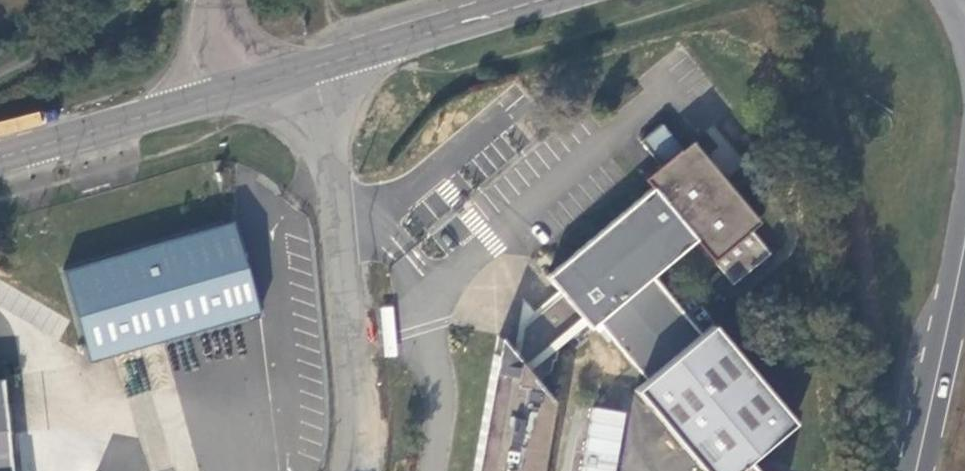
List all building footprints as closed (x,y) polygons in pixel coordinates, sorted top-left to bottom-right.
[(641,141),(663,168),(683,150),(662,124),(641,141)] [(561,294),(580,317),(583,315),(592,325),(599,319),(648,377),(636,386),(706,470),(734,470),(750,457),(769,442),(793,421),(711,324),(700,332),(652,275),(695,239),(732,283),(755,264),(756,264),(770,253),(746,225),(752,220),(721,183),(722,182),(703,158),(702,159),(691,147),(685,152),(683,150),(663,168),(647,181),(652,187),(546,276),(559,291),(561,294)] [(89,361),(113,354),(124,392),(150,385),(152,391),(175,383),(163,340),(258,313),(232,221),(63,269),(89,361)] [(522,299),(513,352),(517,357),(522,327),(561,294),(559,291),(533,312),(522,299)] [(580,317),(561,294),(522,327),(517,357),(535,378),(555,360),(559,334),(580,317)] [(517,357),(513,352),(497,333),(473,470),(539,470),(551,397),(535,378),(517,357)] [(2,376),(0,377),(0,470),(12,470),(2,376)] [(625,411),(589,405),(579,470),(615,470),(625,411)] [(798,428),(793,421),(769,442),(774,448),(798,428)] [(750,457),(734,470),(764,470),(750,457)]
